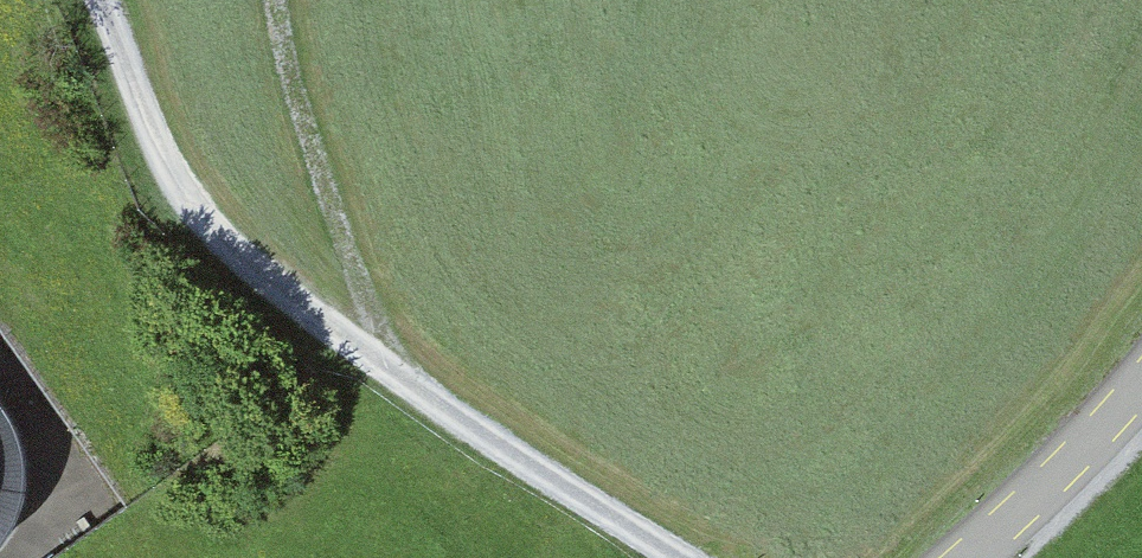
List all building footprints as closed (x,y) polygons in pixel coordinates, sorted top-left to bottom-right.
[(10,516),(23,483),(24,442),(12,404),(0,392),(0,528),(10,516)]
